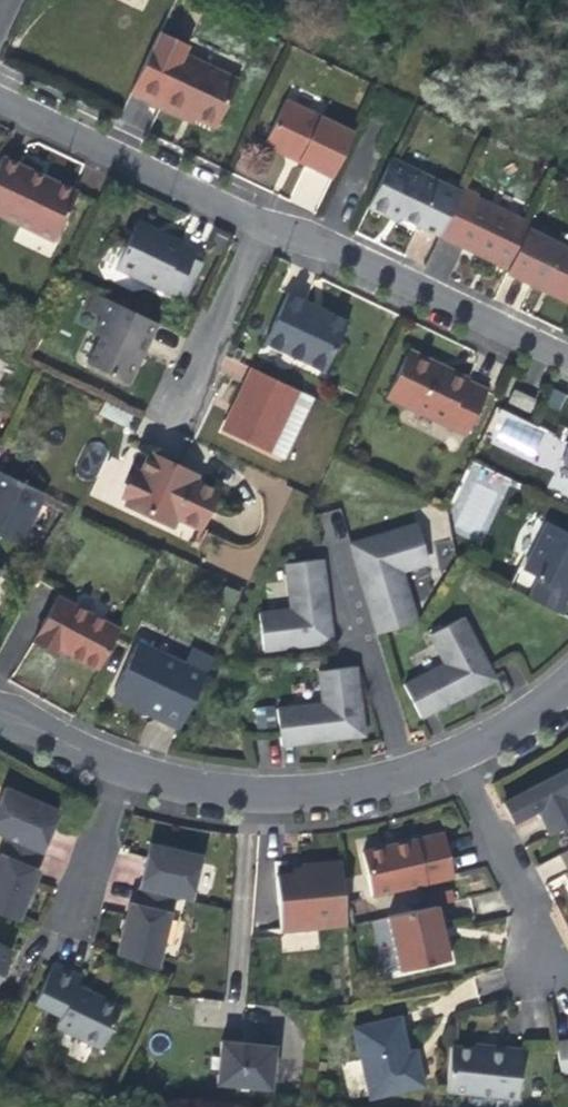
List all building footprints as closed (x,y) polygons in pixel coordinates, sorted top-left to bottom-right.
[(168,35),(160,31),(140,71),(130,91),(138,95),(158,105),(177,114),(179,109),(213,125),(236,80),(183,54),(187,44),(168,35)] [(334,169),(352,133),(285,100),(266,140),(300,156),(297,161),(331,177),(334,169)] [(289,157),(297,161),(300,156),(266,140),(263,144),(289,157)] [(460,189),(392,155),(375,190),(368,204),(387,213),(389,209),(400,214),(438,233),(440,230),(443,223),(460,189)] [(49,242),(72,192),(32,173),(0,158),(0,219),(17,227),(49,242)] [(297,164),(283,198),(317,212),(330,178),(297,164)] [(476,194),(461,186),(460,189),(443,223),(440,230),(455,237),(453,240),(508,267),(513,258),(527,227),(530,222),(475,196),(476,194)] [(398,219),(400,214),(389,209),(387,213),(398,219)] [(178,297),(188,278),(179,273),(186,259),(191,249),(177,242),(178,240),(161,232),(159,236),(131,223),(109,268),(168,297),(170,293),(178,297)] [(527,227),(513,258),(508,267),(506,271),(526,281),(539,287),(541,282),(557,289),(567,295),(567,246),(527,227)] [(179,273),(188,278),(195,263),(186,259),(179,273)] [(539,287),(567,301),(567,295),(557,289),(541,282),(539,287)] [(131,353),(146,321),(88,293),(80,310),(97,318),(89,335),(95,338),(82,364),(122,384),(136,356),(131,353)] [(319,373),(342,324),(316,311),(282,295),(258,344),(319,373)] [(151,324),(146,321),(131,353),(136,356),(140,347),(151,324)] [(462,436),(478,402),(482,393),(461,382),(463,380),(444,371),(442,375),(432,370),(434,366),(403,351),(381,397),(462,436)] [(264,454),(293,392),(247,369),(238,389),(217,432),(264,454)] [(514,394),(509,391),(503,403),(509,406),(523,413),(529,401),(514,394)] [(105,403),(100,416),(129,426),(133,413),(105,403)] [(556,458),(539,495),(567,509),(567,432),(556,458)] [(169,463),(146,452),(142,461),(136,474),(124,499),(122,504),(144,514),(142,517),(153,523),(165,528),(170,517),(196,530),(198,525),(203,516),(209,503),(213,495),(213,493),(188,481),(177,476),(180,469),(169,463)] [(476,461),(443,526),(480,544),(512,479),(476,461)] [(191,474),(180,469),(177,476),(188,481),(191,474)] [(136,474),(130,471),(118,496),(124,499),(136,474)] [(15,546),(41,493),(22,484),(0,474),(0,538),(15,546)] [(567,585),(567,537),(540,524),(519,569),(513,567),(503,588),(556,614),(567,591),(565,590),(567,585)] [(412,526),(347,545),(352,563),(356,577),(360,591),(364,606),(369,621),(372,634),(393,628),(403,625),(411,623),(400,586),(400,584),(399,582),(399,580),(395,568),(422,561),(412,526)] [(320,559),(285,564),(285,568),(291,609),(258,614),(263,651),(331,642),(329,625),(323,586),(320,559)] [(94,672),(115,632),(53,601),(31,645),(52,656),(54,651),(69,659),(94,672)] [(472,648),(458,621),(438,631),(429,635),(427,636),(441,666),(401,686),(417,718),(427,713),(454,700),(465,695),(489,683),(472,648)] [(175,730),(205,667),(186,658),(182,666),(134,643),(111,693),(141,707),(158,715),(156,720),(175,730)] [(360,736),(353,668),(316,672),(319,705),(274,710),(278,745),(335,739),(360,736)] [(501,802),(511,821),(512,823),(536,810),(542,822),(548,833),(567,822),(567,776),(564,769),(527,789),(512,796),(501,802)] [(2,787),(0,793),(0,838),(1,838),(37,854),(47,831),(56,809),(22,795),(2,787)] [(439,836),(414,841),(415,846),(385,852),(384,848),(359,854),(368,897),(449,879),(443,852),(439,836)] [(37,854),(1,838),(0,838),(0,915),(15,920),(24,899),(19,896),(22,890),(24,886),(26,887),(33,870),(31,869),(37,854)] [(414,841),(384,848),(385,852),(415,846),(414,841)] [(138,863),(132,889),(170,898),(184,902),(195,856),(143,844),(138,863)] [(537,865),(543,879),(565,870),(559,856),(537,865)] [(344,926),(340,889),(338,865),(312,868),(299,869),(300,876),(273,879),(278,933),(344,926)] [(170,898),(132,889),(131,889),(128,905),(125,904),(121,922),(124,923),(122,930),(121,935),(115,933),(110,955),(152,971),(170,898)] [(434,906),(386,917),(398,970),(443,960),(447,959),(446,955),(440,931),(434,906)] [(0,948),(0,971),(5,961),(9,953),(0,948)] [(73,977),(50,966),(31,1004),(58,1017),(53,1028),(98,1049),(117,1009),(73,988),(78,979),(73,977)] [(421,1086),(416,1064),(407,1066),(404,1053),(399,1034),(396,1018),(350,1029),(366,1099),(421,1086)] [(557,1040),(562,1073),(567,1072),(567,1039),(557,1040)] [(242,1045),(218,1043),(214,1085),(267,1091),(271,1049),(242,1045)] [(523,1050),(489,1046),(488,1051),(475,1050),(451,1047),(446,1091),(517,1099),(523,1050)] [(407,1066),(416,1064),(413,1051),(404,1053),(407,1066)]
